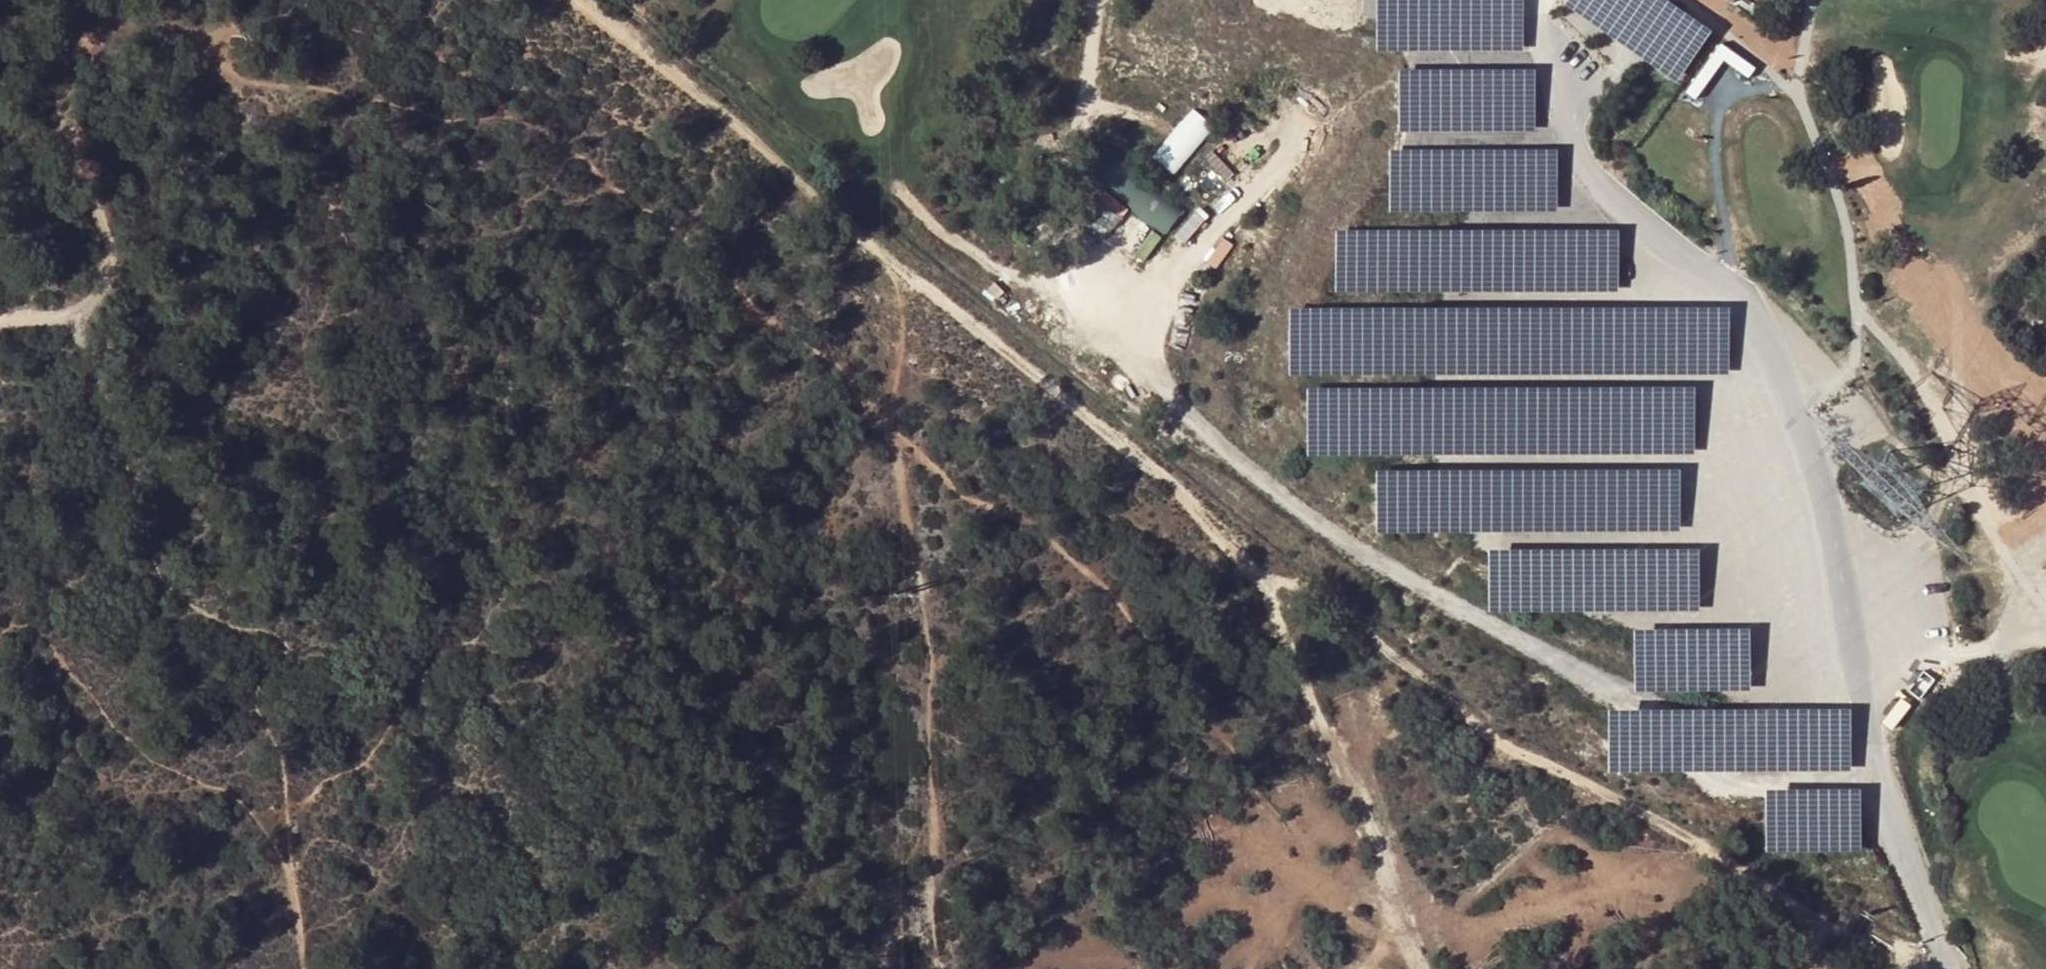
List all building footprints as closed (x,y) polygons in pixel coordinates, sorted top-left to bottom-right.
[(1197,108),(1156,154),(1177,172),(1218,126),(1197,108)] [(1115,193),(1171,232),(1185,211),(1129,173),(1115,193)] [(1678,391),(1679,447),(1697,447),(1696,391),(1678,391)] [(1883,721),(1892,729),(1912,706),(1902,698),(1883,721)]
